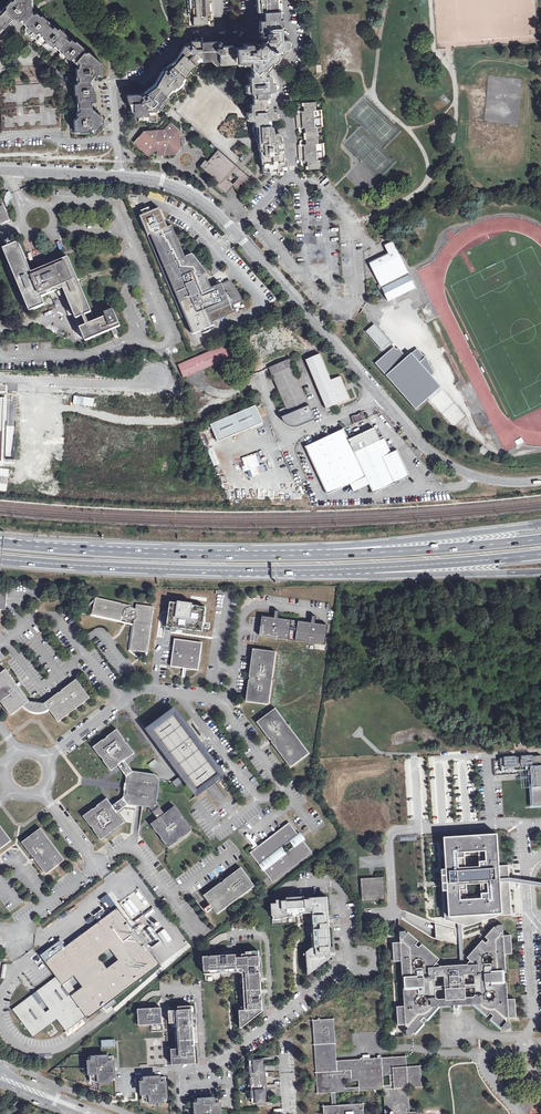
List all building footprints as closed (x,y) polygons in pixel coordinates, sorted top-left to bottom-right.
[(2,35),(3,36),(11,28),(11,25),(9,23),(13,19),(16,19),(17,21),(19,20),(26,26),(25,28),(25,32),(29,35),(30,35),(48,50),(52,50),(54,47),(60,52),(59,53),(60,58),(64,61),(65,60),(71,65),(74,62),(78,65),(78,68),(76,68),(76,82),(74,84),(75,94),(76,94),(77,112),(76,114),(77,116),(75,119),(74,118),(75,133),(87,132),(87,129),(90,129),(94,132),(103,121),(102,121),(102,117),(91,107),(91,105),(93,103),(92,86),(91,85),(90,79),(93,76),(95,78),(97,76),(101,76),(100,62),(99,62),(87,52),(85,52),(83,52),(85,50),(71,38),(71,39),(64,33),(65,32),(59,27),(58,28),(54,25),(53,26),(37,12),(36,13),(34,11),(32,13),(31,12),(31,7),(32,7),(32,0),(13,0),(12,2),(10,0),(1,10),(0,10),(0,38),(2,35)] [(189,17),(192,17),(192,25),(204,24),(204,16),(213,15),(212,0),(188,0),(189,17)] [(261,20),(258,20),(259,29),(258,30),(258,31),(259,33),(264,32),(265,37),(262,37),(260,39),(262,40),(258,45),(256,43),(253,47),(252,46),(251,46),(251,44),(249,43),(244,43),(242,45),(242,46),(234,47),(235,64),(249,63),(249,68),(252,70),(250,71),(250,75),(249,75),(248,77),(248,84),(246,84),(244,85),(245,91),(247,92),(250,92),(252,94),(252,98),(265,97),(265,91),(272,91),(273,89),(273,84),(272,83),(269,83),(269,76),(267,74),(264,74),(263,69),(264,69),(264,66),(279,48),(285,48),(287,46),(284,44),(286,41),(285,39),(280,39),(278,10),(277,0),(259,0),(261,20)] [(183,78),(194,66),(192,64),(198,57),(199,58),(201,58),(202,61),(211,61),(216,66),(219,63),(220,64),(235,64),(234,47),(231,45),(217,46),(216,41),(200,42),(196,38),(193,41),(190,41),(190,45),(185,51),(183,50),(180,53),(181,53),(178,57),(173,63),(172,63),(170,66),(169,65),(166,69),(167,70),(162,76),(160,75),(158,78),(158,79),(156,82),(151,89),(150,88),(147,91),(144,94),(145,95),(142,99),(138,95),(130,95),(130,103),(131,103),(132,112),(137,112),(138,117),(142,116),(142,118),(146,118),(146,122),(155,121),(154,111),(155,109),(160,102),(161,104),(162,103),(163,102),(181,81),(183,78)] [(2,131),(61,128),(61,120),(64,119),(63,112),(60,112),(58,83),(0,86),(0,104),(2,131)] [(257,134),(258,142),(258,150),(260,151),(260,159),(262,159),(263,170),(276,169),(277,171),(286,171),(285,158),(284,157),(281,157),(279,134),(277,132),(272,133),(271,127),(269,125),(266,125),(266,119),(271,119),(273,119),(275,117),(275,112),(273,110),(271,110),(271,103),(269,102),(265,102),(265,97),(252,98),(252,103),(251,103),(250,105),(250,109),(250,110),(251,115),(256,120),(257,126),(255,126),(256,134),(257,134)] [(297,123),(297,128),(305,127),(307,144),(299,145),(299,149),(300,157),(300,161),(308,161),(308,169),(320,168),(320,160),(325,160),(324,143),(318,143),(317,127),(322,126),(321,110),(316,110),(315,102),(304,102),(304,111),(296,111),(296,115),(297,123)] [(143,132),(134,143),(148,156),(152,151),(159,151),(159,155),(175,154),(179,149),(178,130),(170,123),(163,131),(143,132)] [(235,165),(218,150),(208,162),(205,160),(201,164),(200,166),(201,167),(219,182),(216,185),(225,193),(226,192),(227,190),(226,189),(231,183),(225,178),(232,171),(240,178),(233,186),(239,191),(240,191),(241,191),(251,180),(251,179),(250,177),(236,166),(235,165)] [(7,204),(12,194),(8,191),(3,202),(7,204)] [(10,220),(4,205),(0,206),(0,224),(10,220)] [(209,283),(207,280),(210,276),(201,264),(193,254),(182,259),(181,257),(181,255),(183,254),(171,226),(152,234),(152,233),(148,235),(183,318),(187,316),(194,334),(213,326),(211,321),(236,311),(233,305),(243,300),(230,281),(211,289),(211,288),(209,283)] [(90,312),(69,255),(29,270),(19,240),(4,245),(27,311),(45,305),(42,295),(65,287),(84,341),(114,330),(114,329),(120,326),(113,307),(103,310),(105,315),(88,321),(85,314),(90,312)] [(393,241),(385,245),(389,254),(370,263),(387,301),(415,287),(393,241)] [(427,318),(430,316),(425,305),(421,307),(427,318)] [(382,349),(390,342),(374,324),(366,331),(382,349)] [(185,377),(229,357),(224,346),(180,365),(185,377)] [(390,350),(375,363),(416,408),(433,393),(441,386),(431,375),(434,372),(427,358),(427,359),(425,357),(425,356),(417,348),(407,357),(400,349),(398,351),(396,349),(394,346),(390,350)] [(453,384),(459,381),(445,352),(439,354),(453,384)] [(326,409),(350,399),(341,376),(331,380),(320,354),(306,360),(326,409)] [(293,422),(312,414),(290,359),(269,367),(293,422)] [(0,396),(0,458),(7,459),(9,397),(0,396)] [(263,423),(255,406),(211,425),(218,442),(263,423)] [(359,414),(356,416),(359,422),(359,423),(362,421),(362,420),(366,419),(363,413),(362,412),(361,413),(359,413),(359,414)] [(366,477),(370,484),(374,493),(387,487),(410,476),(397,450),(391,453),(385,438),(380,440),(375,429),(354,438),(349,440),(344,429),(314,443),(305,447),(328,494),(350,484),(366,477)] [(479,451),(484,456),(488,452),(482,447),(479,451)] [(242,457),(244,465),(258,462),(256,454),(242,457)] [(354,492),(370,484),(366,477),(350,484),(354,492)] [(342,488),(345,495),(353,492),(350,485),(342,488)] [(85,613),(96,601),(96,598),(89,605),(81,614),(88,615),(125,624),(132,625),(129,651),(146,664),(148,653),(146,653),(145,661),(131,650),(134,624),(122,621),(93,614),(85,613)] [(146,653),(148,653),(154,607),(137,604),(136,610),(134,608),(131,607),(131,606),(98,598),(96,598),(96,601),(93,614),(122,621),(123,617),(124,617),(129,621),(135,621),(131,650),(146,653)] [(170,600),(167,627),(203,631),(206,605),(170,600)] [(289,622),(289,620),(279,618),(280,612),(276,611),(276,618),(270,617),(263,616),(262,625),(261,630),(260,636),(268,637),(326,645),(328,625),(317,623),(318,617),(313,616),(312,623),(302,622),(302,624),(289,622)] [(171,666),(183,668),(187,668),(199,670),(203,643),(175,639),(171,666)] [(276,652),(254,649),(250,677),(250,680),(249,680),(246,701),(269,705),(276,652)] [(19,687),(19,688),(16,685),(17,684),(15,682),(6,670),(0,674),(0,700),(12,715),(24,706),(25,707),(27,709),(29,710),(30,711),(32,712),(34,712),(36,713),(38,713),(40,713),(42,712),(44,712),(46,711),(47,710),(49,709),(59,722),(91,698),(77,679),(45,703),(30,701),(22,691),(19,687)] [(223,777),(175,708),(146,729),(194,797),(211,785),(223,777)] [(276,709),(257,723),(270,740),(271,739),(273,742),(272,743),(291,768),(310,754),(276,709)] [(212,718),(207,713),(202,717),(206,722),(212,718)] [(157,803),(160,781),(155,774),(133,771),(124,759),(131,755),(132,756),(135,753),(132,750),(131,751),(118,733),(120,733),(117,729),(114,732),(115,733),(97,746),(96,745),(93,747),(96,751),(97,750),(110,767),(109,768),(111,771),(114,769),(114,768),(119,764),(122,767),(123,769),(122,769),(126,774),(126,776),(127,776),(126,782),(125,781),(125,783),(126,783),(125,784),(124,785),(123,785),(123,786),(124,787),(125,788),(125,789),(124,788),(124,790),(125,790),(124,795),(123,796),(123,797),(117,801),(117,802),(115,804),(112,806),(109,802),(110,802),(107,798),(104,801),(105,802),(87,815),(87,814),(83,816),(86,820),(87,819),(100,836),(99,837),(101,840),(104,838),(104,837),(121,824),(122,825),(125,822),(123,819),(122,820),(116,813),(128,804),(140,806),(143,806),(149,807),(149,808),(150,808),(155,815),(155,814),(159,819),(154,822),(151,824),(153,827),(167,845),(166,845),(169,848),(171,846),(171,845),(189,832),(190,832),(193,830),(190,827),(190,828),(176,809),(177,809),(175,806),(172,808),(172,809),(165,814),(157,803)] [(500,758),(500,769),(528,767),(530,767),(531,771),(528,771),(528,774),(531,774),(533,806),(540,806),(540,756),(500,758)] [(302,840),(301,841),(294,846),(286,852),(282,847),(291,841),(297,836),(299,835),(298,834),(289,822),(254,849),(250,852),(272,882),(312,852),(303,841),(302,840)] [(11,840),(0,826),(0,848),(11,840)] [(32,855),(33,857),(34,856),(35,857),(36,859),(35,859),(46,874),(64,860),(41,828),(22,842),(32,855)] [(505,889),(504,882),(510,882),(509,878),(508,866),(500,866),(497,834),(444,838),(445,849),(447,849),(448,858),(446,858),(446,869),(446,875),(444,875),(447,917),(465,917),(465,920),(466,920),(466,921),(467,922),(468,923),(469,923),(480,919),(481,918),(482,917),(482,916),(481,915),(510,914),(509,889),(505,889)] [(297,836),(291,841),(294,846),(301,841),(297,836)] [(204,895),(218,913),(255,886),(241,867),(224,880),(224,881),(223,882),(221,882),(204,895)] [(510,882),(504,882),(505,889),(509,889),(510,914),(481,915),(482,916),(482,917),(481,918),(480,919),(469,923),(468,923),(467,922),(466,921),(466,920),(465,920),(465,917),(447,917),(444,875),(446,875),(446,869),(442,870),(445,920),(468,927),(499,916),(512,915),(510,882)] [(386,900),(384,877),(361,879),(363,902),(386,900)] [(510,882),(540,887),(540,883),(509,878),(510,882)] [(143,915),(153,908),(140,888),(118,903),(134,927),(148,946),(154,942),(144,928),(145,927),(142,922),(146,919),(143,915)] [(103,904),(106,902),(110,908),(115,904),(108,893),(99,900),(103,904)] [(326,906),(325,897),(305,898),(305,900),(301,900),(302,914),(306,914),(306,911),(309,911),(312,913),(313,933),(311,933),(312,948),(309,950),(310,957),(307,957),(308,970),(310,974),(318,967),(317,966),(320,963),(321,965),(330,958),(329,947),(331,947),(329,923),(327,923),(326,906)] [(274,920),(297,916),(296,899),(276,900),(277,903),(274,903),(271,904),(272,916),(273,916),(274,920)] [(105,918),(82,935),(66,947),(45,962),(53,973),(57,978),(39,992),(37,993),(37,994),(34,997),(33,996),(15,1010),(33,1035),(57,1017),(66,1029),(81,1018),(79,1015),(83,1012),(85,1015),(88,1019),(160,965),(118,908),(105,918)] [(79,932),(82,935),(105,918),(102,914),(79,932)] [(408,932),(403,939),(402,939),(404,941),(402,942),(401,943),(393,943),(394,962),(402,961),(405,1006),(397,1007),(399,1026),(408,1025),(409,1026),(408,1028),(409,1029),(414,1034),(415,1034),(424,1023),(418,1018),(420,1015),(427,1020),(439,1007),(446,1006),(446,1005),(455,1004),(455,1009),(459,1008),(458,1004),(467,1003),(467,1005),(474,1004),(488,1016),(493,1010),(496,1012),(491,1019),(501,1028),(502,1028),(507,1022),(508,1021),(506,1020),(507,1018),(509,1018),(516,1018),(515,999),(508,1000),(507,981),(494,982),(494,973),(506,973),(505,955),(512,954),(511,935),(504,936),(502,936),(500,935),(502,933),(501,932),(495,927),(485,937),(492,943),(489,946),(483,941),(467,958),(470,961),(467,965),(464,965),(461,965),(440,966),(436,963),(439,960),(422,944),(416,951),(413,948),(419,941),(408,932)] [(166,945),(173,940),(164,928),(157,933),(166,945)] [(244,1026),(250,1021),(250,1017),(255,1017),(263,1011),(262,999),(260,999),(260,990),(261,990),(261,982),(259,982),(259,977),(257,977),(257,973),(258,973),(258,966),(260,966),(260,961),(259,962),(258,956),(259,956),(259,951),(246,952),(246,954),(242,954),(242,958),(239,958),(236,958),(237,970),(243,970),(243,974),(243,978),(244,978),(244,983),(243,983),(244,995),(245,995),(245,1000),(244,1000),(245,1010),(240,1010),(240,1026),(244,1026)] [(212,956),(204,957),(204,972),(231,970),(237,970),(236,958),(239,958),(238,954),(212,956)] [(178,1031),(179,1049),(176,1049),(171,1049),(173,1065),(196,1063),(195,1049),(194,1049),(194,1045),(195,1045),(193,1026),(193,1023),(192,1006),(178,1007),(179,1010),(169,1011),(170,1023),(174,1023),(177,1023),(177,1028),(178,1031)] [(138,1009),(139,1025),(162,1024),(161,1008),(145,1009),(138,1009)] [(108,1017),(106,1015),(96,1023),(98,1026),(108,1017)] [(318,1094),(332,1093),(337,1092),(384,1089),(409,1088),(422,1087),(421,1066),(407,1067),(406,1056),(370,1059),(370,1056),(363,1056),(364,1059),(337,1061),(334,1019),(313,1020),(318,1094)] [(115,1039),(101,1040),(102,1048),(115,1047),(115,1039)] [(94,1061),(90,1062),(90,1077),(96,1076),(96,1081),(111,1080),(111,1076),(115,1076),(113,1056),(93,1057),(94,1061)] [(252,1090),(252,1099),(252,1103),(257,1103),(266,1103),(265,1098),(268,1098),(267,1089),(267,1085),(267,1077),(266,1077),(266,1073),(266,1064),(263,1064),(263,1060),(254,1060),(250,1061),(250,1065),(250,1074),(251,1078),(251,1086),(252,1090)] [(163,1097),(167,1097),(166,1077),(146,1078),(146,1082),(142,1082),(143,1097),(148,1097),(148,1102),(163,1101),(163,1097)] [(409,1088),(384,1089),(386,1113),(410,1113),(409,1088)] [(200,1100),(200,1104),(196,1104),(196,1113),(221,1113),(220,1111),(220,1098),(200,1100)] [(333,1106),(326,1106),(326,1113),(323,1113),(365,1113),(364,1103),(338,1105),(333,1106)]
